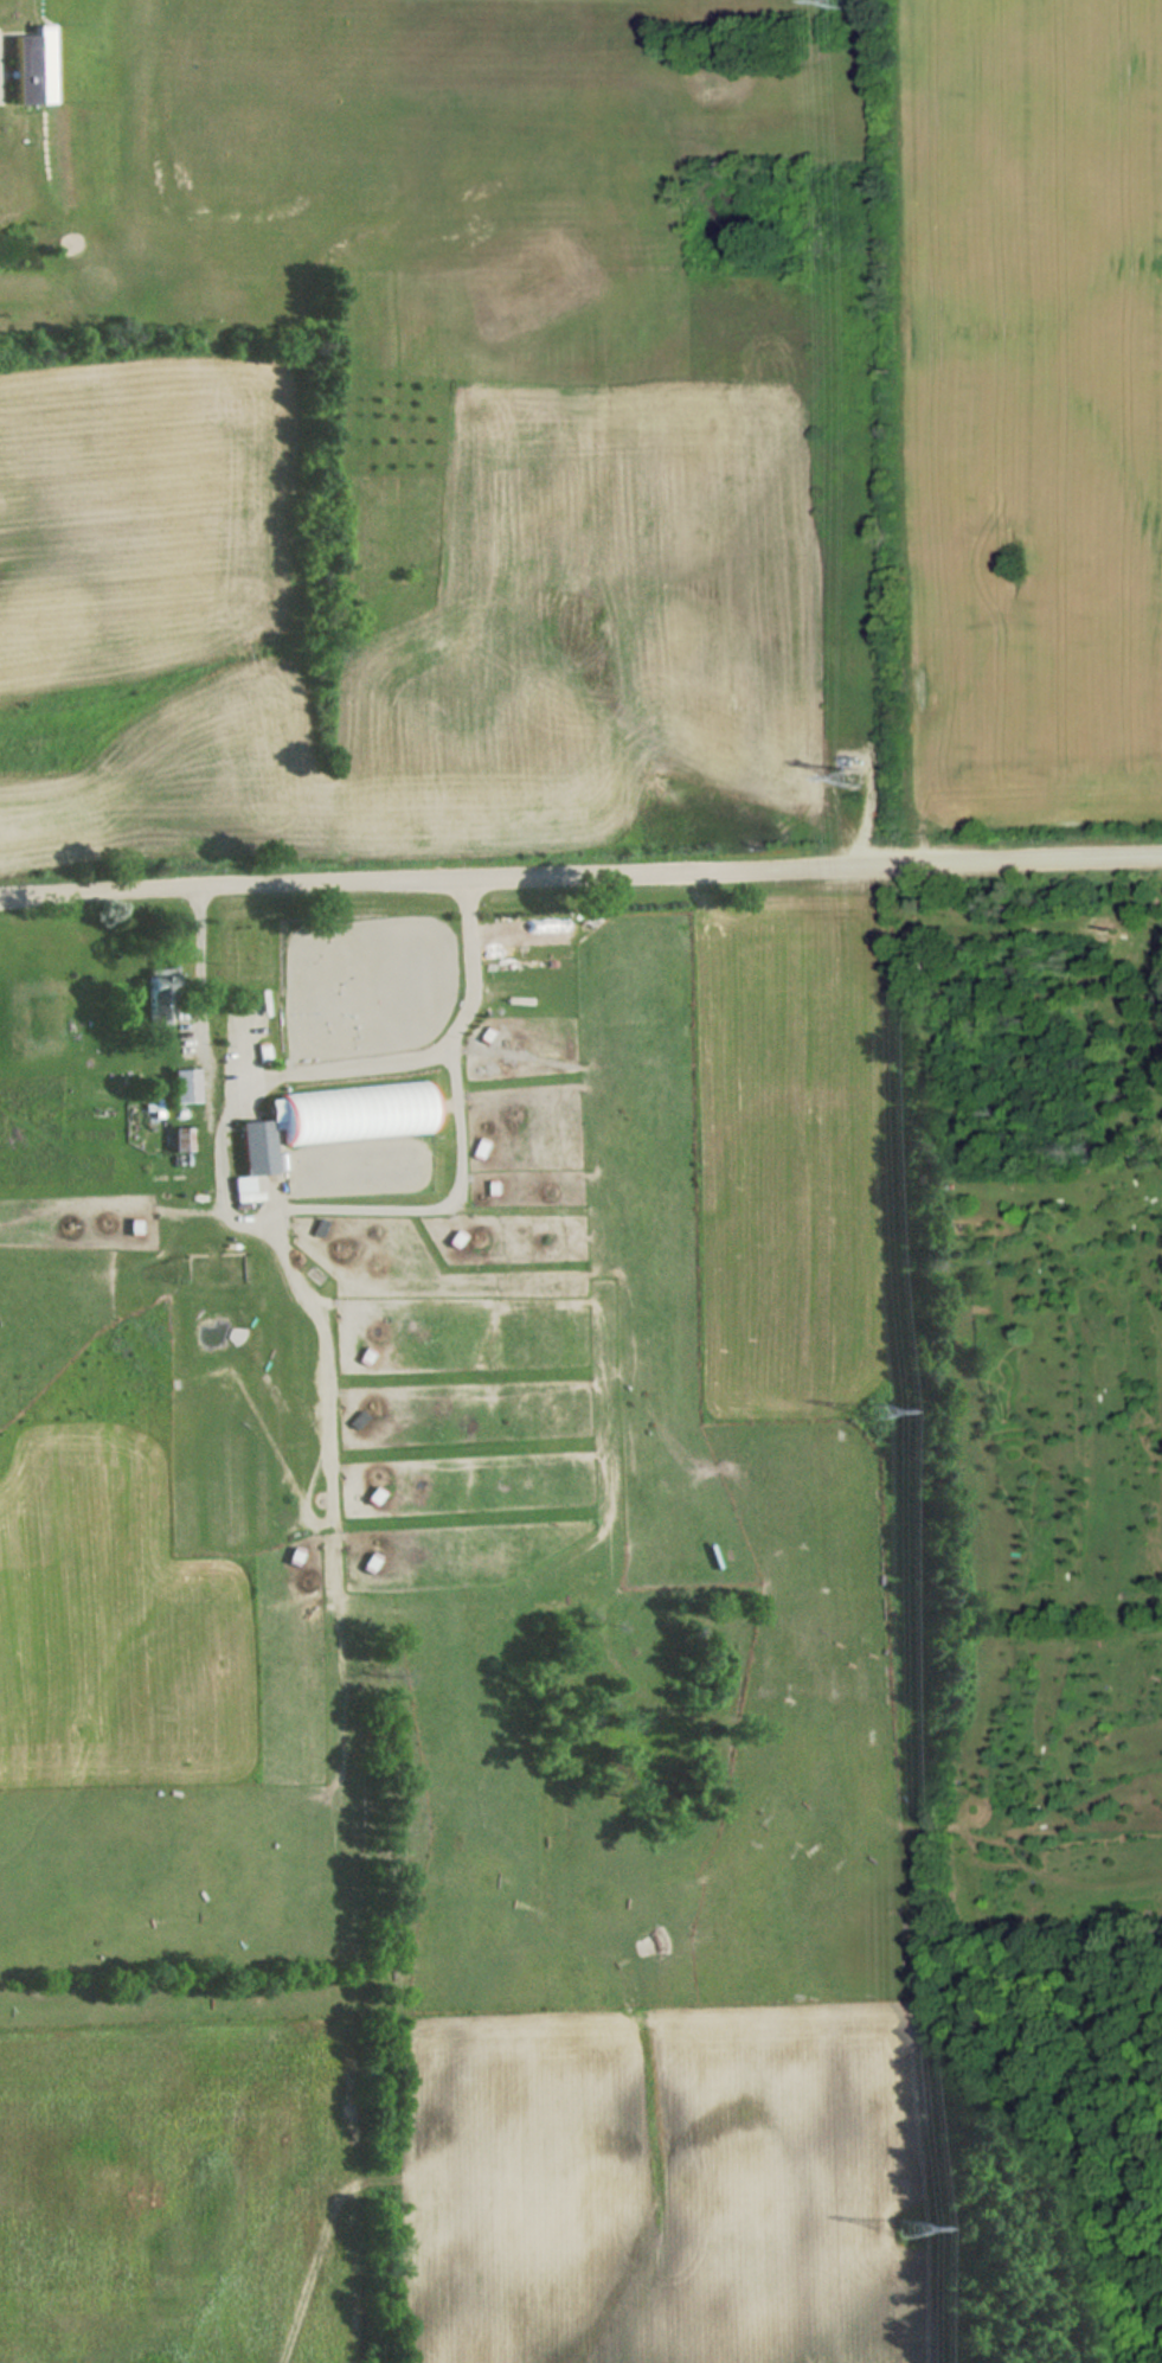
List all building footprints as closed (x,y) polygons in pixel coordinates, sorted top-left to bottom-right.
[(17,105),(54,105),(54,26),(37,26),(37,36),(17,36),(17,105)] [(177,1024),(177,968),(147,968),(148,1024),(177,1024)] [(198,1070),(172,1070),(172,1103),(198,1103),(198,1070)] [(240,1123),(244,1176),(277,1173),(274,1145),(282,1144),(282,1145),(432,1133),(428,1081),(266,1095),(269,1121),(240,1123)] [(173,1130),(174,1151),(190,1151),(190,1130),(173,1130)] [(351,1423),(357,1428),(367,1416),(361,1411),(351,1423)]
